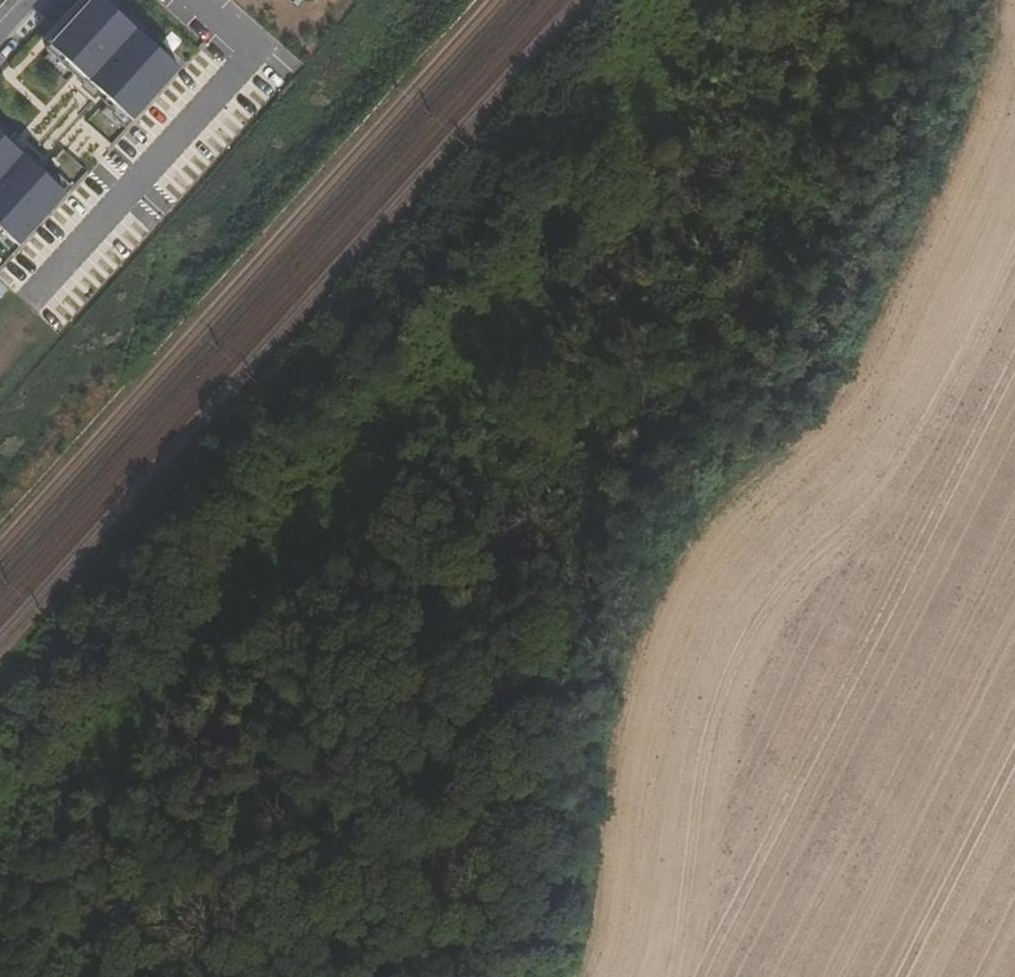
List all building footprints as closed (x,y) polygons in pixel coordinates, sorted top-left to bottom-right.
[(103,0),(80,0),(44,41),(127,115),(173,63),(103,0)] [(0,138),(0,231),(14,243),(60,191),(0,138)]
